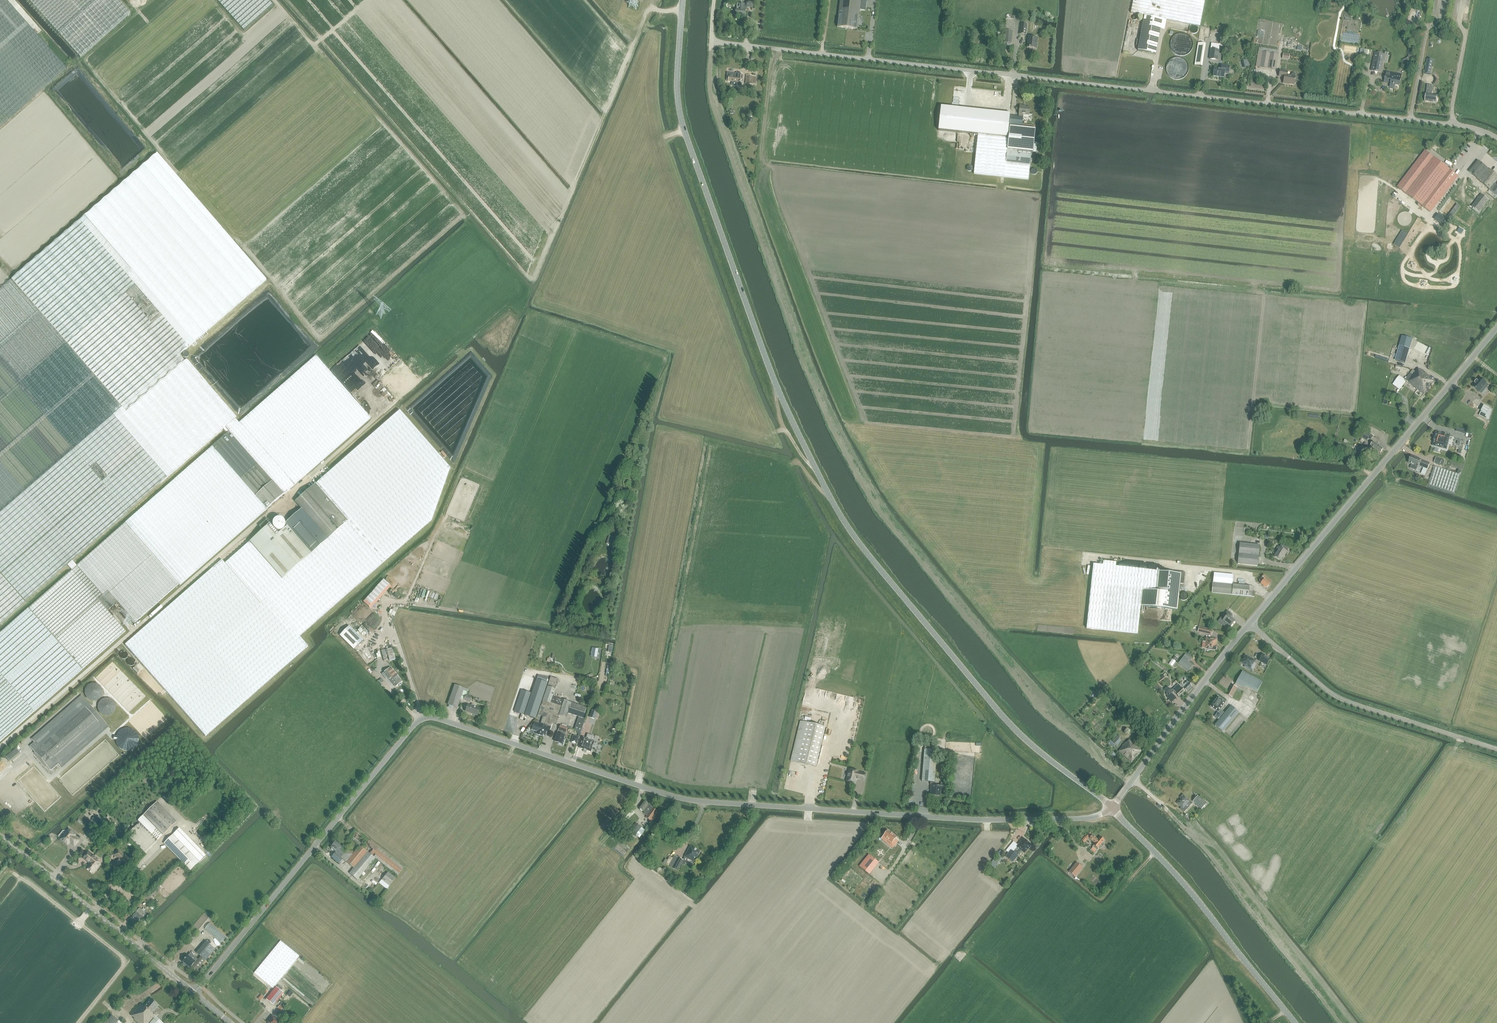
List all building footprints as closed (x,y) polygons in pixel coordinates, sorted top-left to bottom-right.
[(66,70),(5,0),(0,0),(0,128),(66,70)] [(59,33),(81,58),(131,15),(118,0),(30,0),(48,20),(59,33)] [(244,29),(272,4),(269,0),(218,0),(244,29)] [(838,27),(857,29),(861,0),(841,0),(838,27)] [(1145,16),(1162,19),(1200,26),(1205,0),(1133,0),(1131,13),(1145,16)] [(747,11),(747,7),(753,8),(754,2),(747,2),(747,4),(740,4),(739,10),(737,9),(735,9),(734,10),(733,14),(734,15),(735,15),(745,16),(745,11),(747,11)] [(1162,19),(1145,16),(1138,51),(1156,54),(1162,19)] [(1019,34),(1027,35),(1028,25),(1021,24),(1019,34)] [(1004,43),(1011,44),(1013,31),(1005,30),(1004,43)] [(1191,37),(1189,35),(1187,33),(1184,32),(1181,32),(1178,33),(1176,34),(1173,36),(1172,39),(1171,41),(1171,44),(1172,47),(1173,50),(1175,52),(1178,53),(1181,54),(1184,54),(1186,53),(1189,51),(1191,49),(1192,46),(1193,44),(1193,43),(1192,40),(1191,37)] [(1029,38),(1028,49),(1037,50),(1038,39),(1029,38)] [(1202,67),(1206,44),(1198,43),(1194,65),(1202,67)] [(1210,59),(1218,60),(1219,50),(1211,49),(1210,59)] [(1278,55),(1258,51),(1256,67),(1276,70),(1278,55)] [(1382,73),(1383,63),(1385,55),(1375,53),(1371,71),(1382,73)] [(1168,73),(1170,75),(1173,76),(1176,77),(1179,77),(1181,76),(1184,75),(1186,73),(1187,70),(1188,68),(1188,67),(1188,66),(1188,65),(1188,63),(1186,61),(1185,58),(1182,57),(1179,56),(1177,55),(1174,56),(1171,57),(1169,59),(1167,62),(1166,64),(1166,67),(1167,70),(1168,73)] [(1427,59),(1425,73),(1431,75),(1433,60),(1427,59)] [(1213,68),(1213,77),(1225,78),(1225,74),(1229,75),(1230,66),(1221,65),(1221,69),(1213,68)] [(1288,72),(1280,71),(1279,77),(1285,77),(1284,83),(1294,85),(1294,84),(1296,83),(1296,82),(1295,81),(1296,77),(1296,75),(1295,74),(1293,73),(1292,74),(1292,76),(1287,76),(1288,72)] [(744,75),(739,74),(736,74),(727,73),(727,77),(729,77),(728,82),(732,82),(731,85),(732,86),(736,86),(737,85),(738,86),(741,86),(742,86),(742,83),(743,83),(744,75)] [(1386,73),(1385,80),(1392,81),(1391,83),(1390,88),(1394,89),(1395,84),(1400,85),(1401,76),(1386,73)] [(1433,74),(1432,79),(1429,78),(1429,83),(1440,85),(1441,81),(1438,80),(1439,76),(1433,74)] [(753,84),(753,78),(754,76),(746,75),(745,84),(753,85),(753,84)] [(1425,102),(1436,104),(1437,97),(1432,96),(1433,86),(1427,85),(1425,102)] [(1019,115),(1019,118),(1010,117),(1009,125),(1021,127),(1022,116),(1029,117),(1030,109),(1023,108),(1023,107),(1019,106),(1018,115),(1019,115)] [(941,107),(939,131),(959,133),(977,135),(995,137),(1008,138),(1010,114),(958,109),(941,107)] [(1033,153),(1035,130),(1010,127),(1006,150),(1032,153),(1033,153)] [(1005,177),(1028,179),(1030,167),(1032,153),(1030,153),(1006,150),(1008,138),(995,137),(977,135),(973,174),(1005,177)] [(67,564),(72,560),(195,451),(221,428),(234,417),(234,416),(186,362),(180,355),(268,279),(269,278),(243,248),(238,245),(198,199),(177,174),(177,173),(158,151),(10,281),(0,290),(0,623),(67,564)] [(1424,151),(1397,187),(1431,213),(1459,176),(1424,151)] [(1490,189),(1495,183),(1496,180),(1496,175),(1490,169),(1480,182),(1490,189)] [(1488,200),(1482,195),(1474,204),(1480,209),(1483,206),(1488,200)] [(1395,360),(1405,363),(1409,349),(1400,346),(1395,360)] [(227,434),(212,447),(266,509),(285,493),(285,492),(370,418),(340,383),(329,370),(316,355),(239,423),(238,422),(237,420),(236,420),(234,417),(221,428),(223,430),(224,431),(226,433),(227,434)] [(1435,381),(1419,369),(1416,373),(1413,371),(1405,380),(1417,390),(1424,395),(1435,381)] [(1400,390),(1406,382),(1404,381),(1405,380),(1400,376),(1393,384),(1400,390)] [(1478,381),(1477,380),(1475,383),(1476,384),(1473,387),(1479,392),(1484,386),(1486,388),(1489,385),(1487,383),(1481,378),(1478,381)] [(1492,410),(1484,406),(1479,414),(1489,420),(1492,410)] [(150,623),(125,644),(188,716),(205,736),(309,645),(301,636),(316,623),(432,521),(451,468),(400,410),(399,411),(333,469),(296,502),(302,509),(286,523),(289,527),(279,536),(270,526),(272,524),(267,519),(259,526),(263,531),(227,563),(223,559),(188,589),(150,623)] [(1364,435),(1369,438),(1371,440),(1374,436),(1366,431),(1364,435)] [(1447,449),(1450,436),(1437,432),(1436,432),(1436,433),(1435,437),(1435,438),(1436,438),(1436,440),(1434,440),(1433,445),(1433,446),(1447,449)] [(1371,441),(1370,443),(1372,445),(1370,447),(1370,448),(1374,451),(1375,449),(1381,453),(1384,449),(1373,442),(1371,441)] [(35,712),(126,631),(118,623),(107,611),(117,602),(135,622),(266,509),(212,447),(77,566),(72,560),(67,564),(72,570),(12,623),(0,634),(0,743),(35,712)] [(1428,470),(1430,463),(1422,460),(1421,461),(1420,460),(1421,459),(1411,456),(1408,463),(1412,464),(1410,468),(1416,470),(1418,465),(1419,465),(1419,466),(1423,468),(1428,470)] [(1429,485),(1454,493),(1460,475),(1435,466),(1429,485)] [(285,523),(284,522),(284,521),(284,520),(283,519),(282,519),(281,518),(280,518),(279,518),(277,518),(275,519),(275,520),(274,521),(274,522),(273,523),(274,525),(274,526),(275,527),(277,528),(278,529),(279,529),(280,529),(281,528),(283,527),(284,526),(284,525),(285,523)] [(1260,545),(1240,543),(1238,564),(1258,566),(1260,545)] [(1274,557),(1282,561),(1287,552),(1288,549),(1282,545),(1280,547),(1278,546),(1276,550),(1278,551),(1274,557)] [(1138,634),(1141,606),(1176,610),(1178,592),(1179,592),(1179,587),(1179,583),(1184,584),(1185,572),(1175,571),(1175,573),(1115,567),(1116,563),(1106,562),(1106,566),(1093,564),(1086,628),(1138,634)] [(1212,593),(1254,597),(1255,591),(1249,591),(1249,587),(1232,585),(1233,575),(1214,573),(1212,593)] [(1266,590),(1272,582),(1265,576),(1260,581),(1262,583),(1261,585),(1266,590)] [(383,580),(363,602),(371,609),(391,586),(383,580)] [(1232,615),(1227,611),(1224,615),(1226,617),(1221,623),(1224,626),(1226,624),(1230,627),(1235,621),(1230,617),(1232,615)] [(340,635),(354,650),(363,641),(349,626),(340,635)] [(1216,645),(1217,639),(1206,638),(1205,642),(1203,642),(1202,648),(1205,649),(1216,650),(1216,645)] [(1258,661),(1266,665),(1271,658),(1263,654),(1258,661)] [(1178,665),(1188,673),(1193,666),(1186,661),(1187,660),(1190,662),(1193,659),(1189,656),(1186,655),(1178,665)] [(1241,663),(1251,669),(1256,661),(1246,655),(1241,663)] [(390,667),(382,674),(386,679),(388,677),(395,687),(402,682),(396,674),(390,667)] [(1257,693),(1263,682),(1242,671),(1235,684),(1245,689),(1246,687),(1257,693)] [(534,722),(532,730),(537,732),(536,734),(543,736),(544,734),(546,735),(547,732),(549,732),(553,722),(551,721),(551,719),(557,720),(558,716),(559,716),(565,700),(554,697),(559,681),(550,678),(546,692),(538,715),(543,717),(540,724),(539,724),(539,723),(539,722),(538,721),(537,721),(536,721),(535,721),(535,722),(534,722)] [(514,712),(536,719),(548,683),(537,680),(532,694),(522,690),(514,712)] [(1187,682),(1184,685),(1182,687),(1187,692),(1192,687),(1187,682)] [(1174,691),(1179,697),(1185,692),(1178,684),(1173,689),(1172,690),(1170,689),(1167,693),(1166,695),(1168,697),(1167,697),(1172,703),(1176,698),(1172,693),(1174,691)] [(460,699),(462,694),(463,690),(467,691),(468,690),(454,685),(448,705),(457,708),(460,699)] [(1239,688),(1232,685),(1227,694),(1233,698),(1239,701),(1244,691),(1239,688)] [(462,694),(460,699),(469,702),(471,697),(466,695),(467,691),(463,690),(462,694)] [(83,696),(79,700),(33,740),(35,743),(31,747),(52,770),(59,764),(62,767),(109,726),(83,696)] [(1220,709),(1226,702),(1218,696),(1210,706),(1218,712),(1220,709)] [(565,700),(559,716),(566,718),(568,714),(579,717),(579,718),(578,720),(584,723),(585,720),(585,719),(584,718),(587,708),(565,700)] [(468,705),(465,712),(477,716),(480,709),(474,707),(475,705),(472,704),(471,706),(468,705)] [(1220,709),(1218,712),(1215,717),(1219,720),(1215,725),(1223,732),(1240,712),(1231,705),(1225,713),(1220,709)] [(581,732),(584,723),(578,720),(575,730),(577,731),(581,732)] [(808,765),(816,767),(825,727),(800,721),(791,761),(808,765)] [(555,742),(558,743),(558,744),(558,745),(563,746),(564,746),(565,740),(564,740),(565,736),(564,736),(565,732),(566,733),(568,728),(561,725),(559,732),(558,732),(555,742)] [(574,735),(571,742),(577,744),(579,737),(581,732),(577,731),(577,732),(579,734),(578,737),(574,735)] [(580,749),(584,751),(584,752),(586,753),(587,752),(591,753),(595,743),(592,742),(594,737),(588,735),(586,740),(583,739),(580,749)] [(1117,747),(1123,740),(1118,736),(1112,743),(1117,747)] [(1118,752),(1131,763),(1141,752),(1129,741),(1126,744),(1125,744),(1118,752)] [(16,749),(6,757),(10,762),(20,753),(16,749)] [(936,781),(935,781),(937,751),(925,751),(923,782),(931,782),(931,785),(931,795),(940,796),(941,791),(947,792),(948,787),(948,786),(946,786),(946,783),(941,783),(941,786),(936,786),(936,781)] [(858,772),(849,770),(847,781),(855,783),(856,779),(864,781),(865,774),(858,772)] [(1206,804),(1197,796),(1193,801),(1196,805),(1197,803),(1200,806),(1199,807),(1201,809),(1206,804)] [(1177,803),(1182,808),(1181,810),(1184,812),(1192,804),(1185,797),(1183,799),(1182,798),(1179,801),(1179,800),(1177,803)] [(647,816),(652,808),(644,801),(639,808),(645,812),(644,813),(647,816)] [(137,822),(139,824),(157,842),(164,835),(177,822),(157,802),(144,816),(137,822)] [(645,817),(651,822),(658,812),(652,808),(647,816),(645,817)] [(636,823),(630,830),(640,837),(645,830),(636,823)] [(157,842),(139,824),(129,834),(147,852),(157,842)] [(189,851),(196,845),(180,828),(164,843),(190,871),(199,863),(189,851)] [(70,842),(72,843),(71,843),(74,846),(79,840),(74,837),(76,835),(69,829),(60,840),(66,844),(67,844),(68,844),(69,844),(70,842)] [(354,852),(347,861),(351,863),(345,870),(357,880),(375,858),(397,876),(404,868),(355,829),(352,833),(349,837),(360,845),(354,852)] [(888,831),(884,836),(890,842),(887,846),(892,850),(893,850),(896,846),(892,843),(897,837),(894,834),(893,835),(888,831)] [(1085,837),(1082,841),(1084,843),(1092,834),(1090,833),(1086,837),(1085,837)] [(1101,837),(1099,840),(1093,836),(1090,839),(1095,844),(1094,846),(1093,848),(1097,851),(1099,849),(1100,847),(1101,848),(1103,848),(1104,845),(1104,844),(1103,843),(1105,841),(1101,837)] [(1031,846),(1032,845),(1024,838),(1017,846),(1016,845),(1006,858),(1012,863),(1020,852),(1021,851),(1023,852),(1025,853),(1029,848),(1030,849),(1031,849),(1032,847),(1031,846)] [(344,858),(347,861),(354,852),(348,848),(345,851),(335,842),(332,845),(333,846),(331,848),(337,853),(336,853),(335,853),(331,857),(339,864),(344,858)] [(685,856),(695,862),(701,851),(690,846),(685,856)] [(115,866),(121,870),(129,860),(118,850),(114,855),(120,860),(115,866)] [(995,858),(1000,862),(1004,856),(1003,855),(1004,853),(1000,851),(995,858)] [(89,861),(89,862),(91,863),(87,868),(93,873),(100,864),(95,860),(97,859),(89,852),(84,858),(88,862),(89,861)] [(869,854),(859,867),(871,876),(881,864),(869,854)] [(668,866),(677,871),(683,860),(674,855),(668,866)] [(1070,873),(1077,878),(1084,869),(1077,864),(1070,873)] [(389,873),(382,881),(390,887),(396,879),(389,873)] [(158,892),(156,890),(149,896),(151,899),(158,892)] [(895,897),(894,896),(894,894),(893,892),(892,891),(891,891),(890,890),(888,890),(887,890),(886,890),(885,891),(883,892),(882,892),(881,894),(881,895),(881,897),(881,898),(881,899),(882,901),(883,902),(884,903),(885,903),(886,904),(887,904),(889,904),(890,903),(891,903),(892,902),(893,901),(894,900),(894,898),(895,897)] [(139,892),(137,895),(133,899),(137,903),(145,894),(141,891),(139,892)] [(131,906),(128,904),(122,911),(125,913),(131,906)] [(140,909),(132,918),(137,923),(142,918),(138,915),(139,914),(142,917),(146,913),(144,912),(142,910),(140,909)] [(280,940),(254,972),(273,987),(299,955),(280,940)] [(203,955),(207,958),(215,950),(206,942),(199,951),(197,953),(201,957),(203,955)] [(196,972),(207,958),(203,955),(201,957),(198,960),(190,953),(188,956),(182,962),(188,967),(190,968),(192,965),(193,966),(191,968),(196,972)] [(266,998),(274,1005),(284,993),(276,986),(266,998)] [(131,1016),(135,1020),(134,1020),(138,1022),(149,1022),(152,1020),(153,1021),(151,1022),(162,1022),(156,1018),(154,1017),(155,1017),(152,1015),(159,1007),(151,999),(144,1007),(141,1005),(131,1016)]
